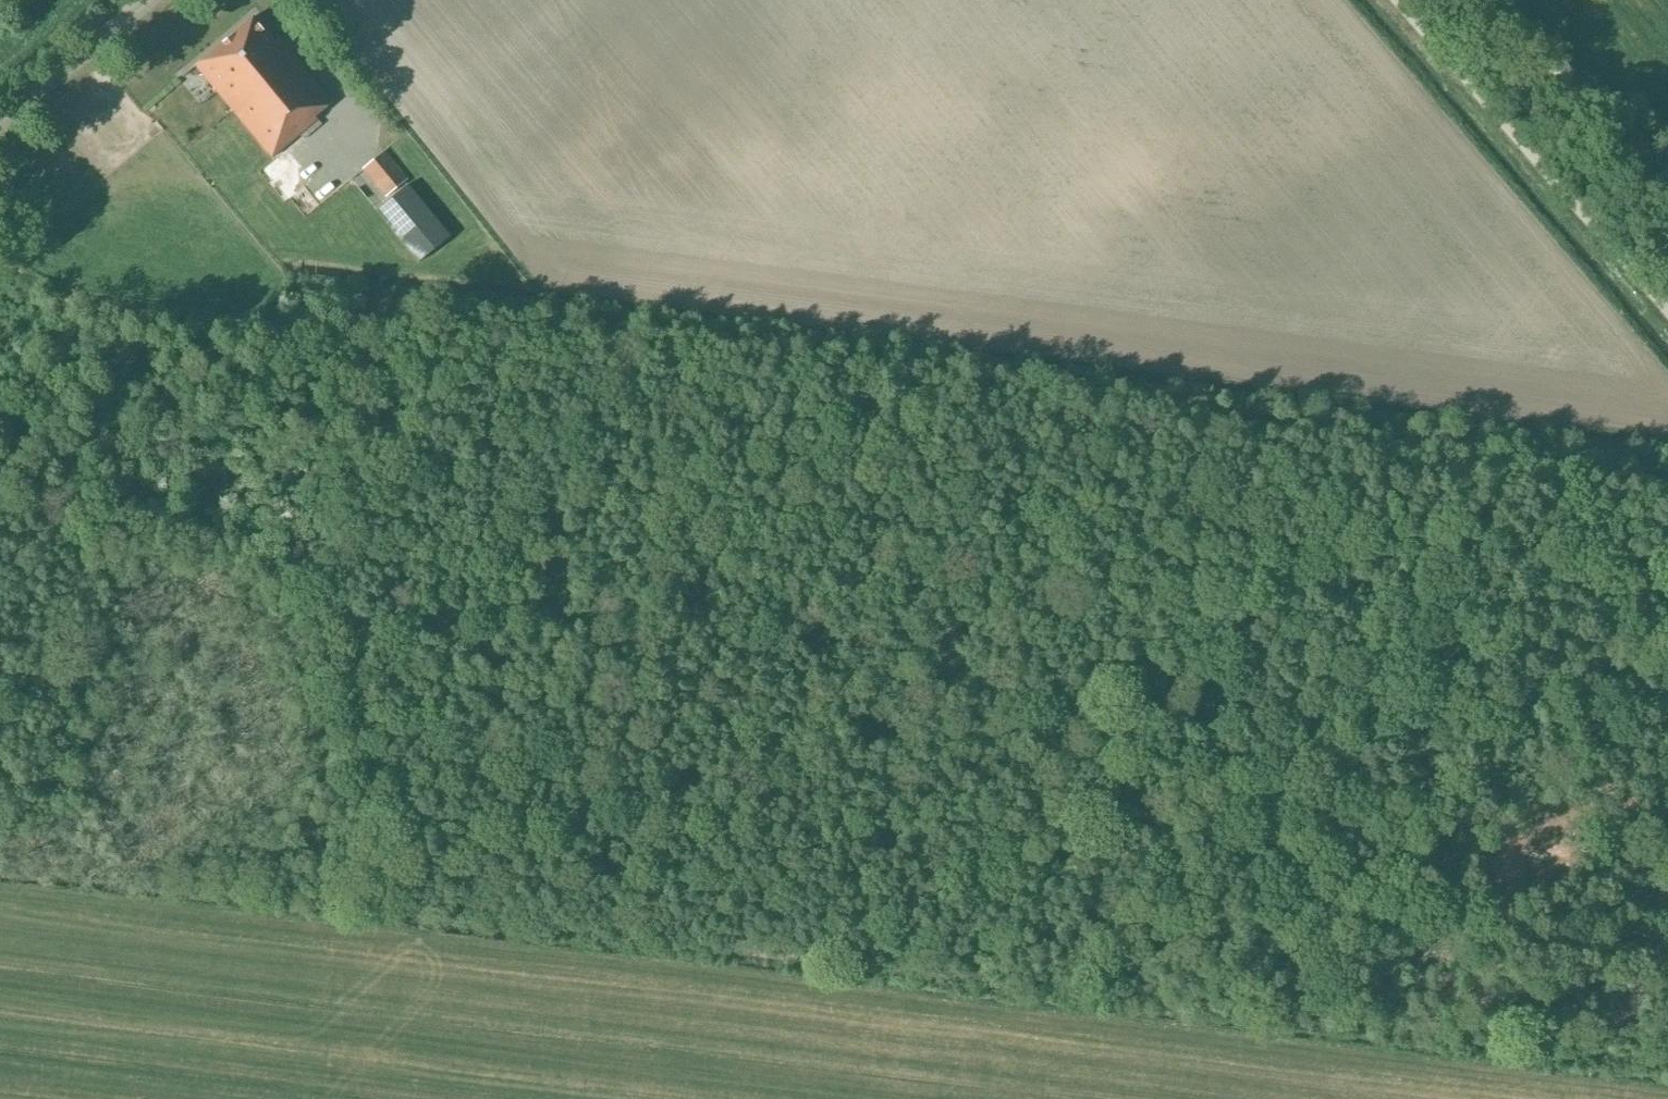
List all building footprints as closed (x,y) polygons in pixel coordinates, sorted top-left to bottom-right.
[(255,16),(196,66),(273,158),(319,119),(317,117),(334,102),(279,37),(276,40),(255,16)] [(451,237),(447,232),(384,153),(363,168),(389,201),(377,210),(419,262),(451,237)]
